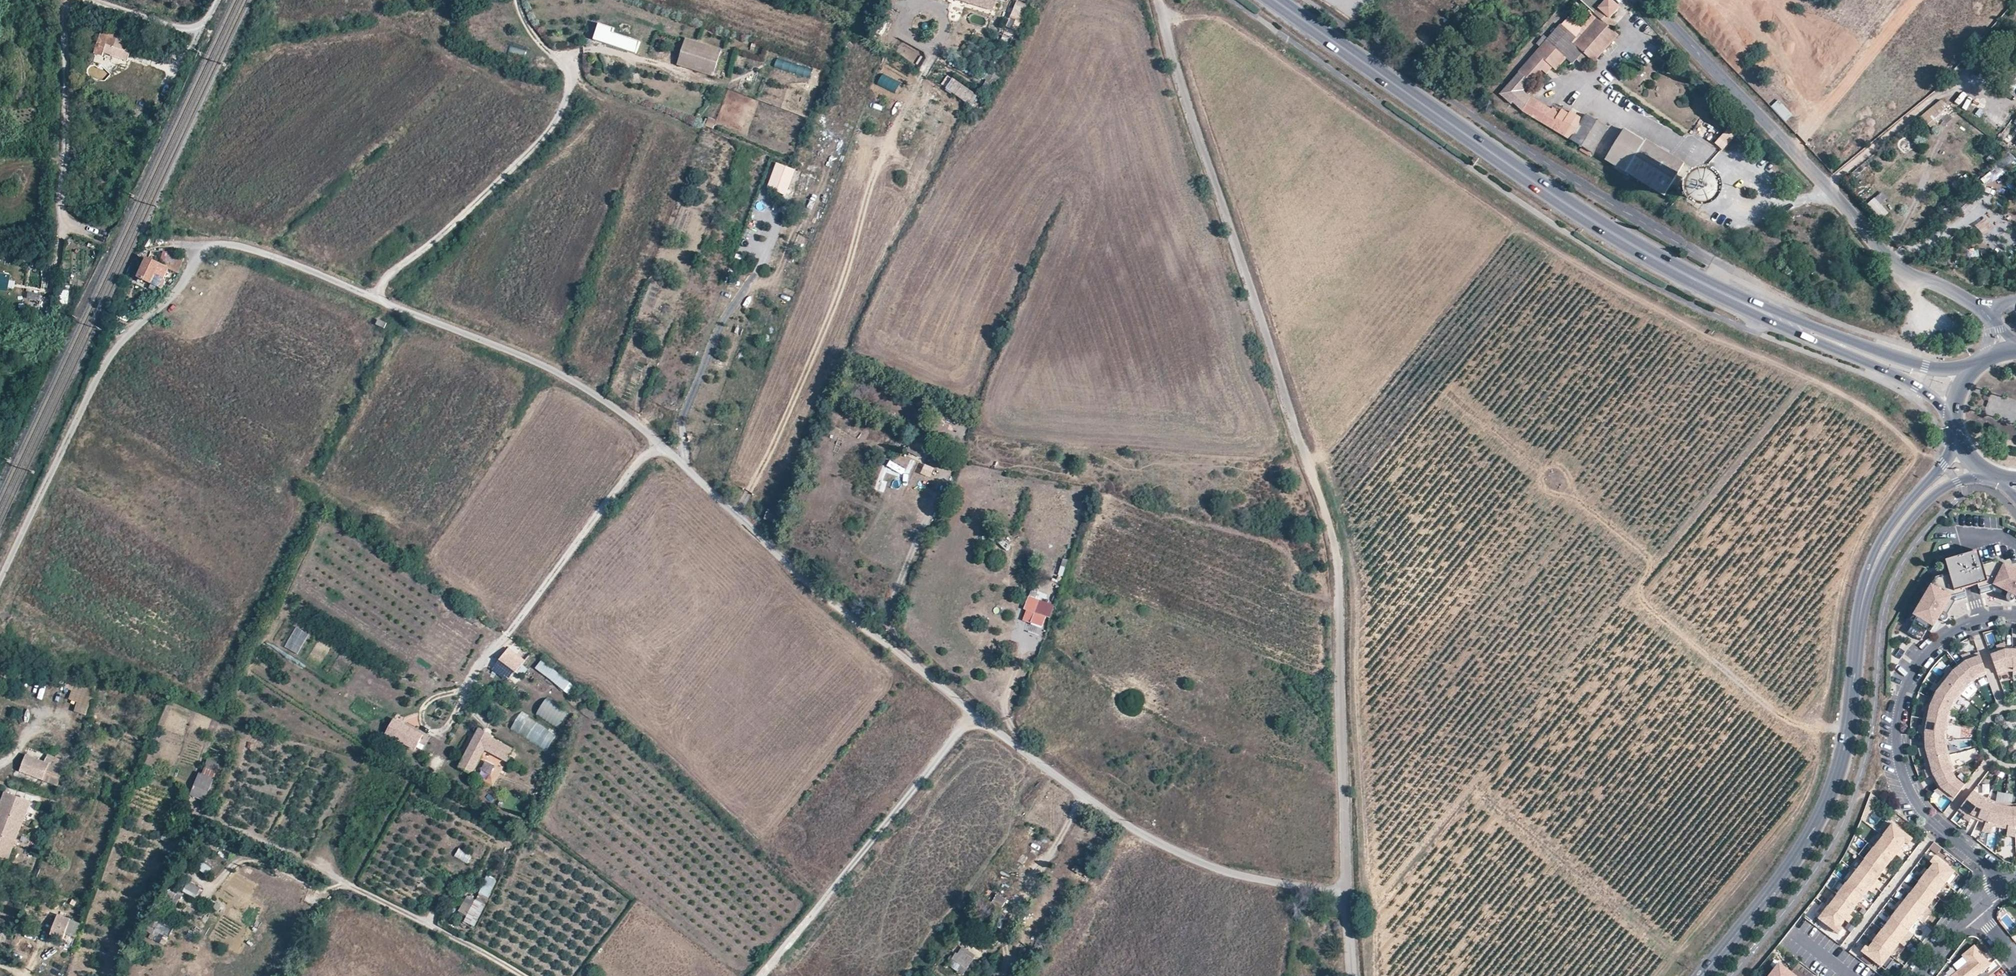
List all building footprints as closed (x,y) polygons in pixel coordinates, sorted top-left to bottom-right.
[(996,12),(1000,0),(957,0),(996,12)] [(1020,20),(1026,4),(1015,0),(1010,17),(1020,20)] [(1552,68),(1555,70),(1564,58),(1569,53),(1570,53),(1576,58),(1581,53),(1592,61),(1616,35),(1611,30),(1616,24),(1611,20),(1618,12),(1618,8),(1612,3),(1614,0),(1585,0),(1582,3),(1598,19),(1578,40),(1561,25),(1547,41),(1543,38),(1537,44),(1541,48),(1518,73),(1498,95),(1510,105),(1512,103),(1522,112),(1564,137),(1572,141),(1592,153),(1608,128),(1587,115),(1584,121),(1576,116),(1569,111),(1568,113),(1560,109),(1559,112),(1552,107),(1550,109),(1530,98),(1522,91),(1530,83),(1541,70),(1547,63),(1552,68)] [(1488,18),(1492,14),(1482,4),(1478,10),(1488,18)] [(638,52),(641,40),(613,33),(614,27),(599,23),(594,42),(638,52)] [(118,37),(114,49),(132,55),(136,42),(118,37)] [(724,50),(683,37),(675,65),(716,78),(724,50)] [(130,60),(132,55),(114,49),(113,55),(130,60)] [(1572,64),(1576,58),(1570,53),(1569,53),(1564,58),(1572,64)] [(810,77),(812,69),(777,59),(775,67),(810,77)] [(1546,75),(1552,68),(1547,63),(1541,70),(1546,75)] [(1950,79),(1955,83),(1962,76),(1956,71),(1950,79)] [(952,77),(944,87),(970,107),(978,97),(952,77)] [(1785,122),(1793,115),(1778,99),(1771,106),(1785,122)] [(1941,99),(1920,116),(1928,126),(1950,109),(1941,99)] [(2005,135),(2015,142),(2015,120),(2015,119),(2005,135)] [(1714,143),(1723,151),(1735,137),(1727,129),(1714,143)] [(1628,175),(1665,199),(1685,167),(1648,144),(1647,146),(1624,131),(1606,159),(1629,174),(1628,175)] [(1709,198),(1710,195),(1710,192),(1709,190),(1708,188),(1706,186),(1703,186),(1700,186),(1699,186),(1697,188),(1695,190),(1695,193),(1695,195),(1696,198),(1697,200),(1700,201),(1703,202),(1705,201),(1708,200),(1709,198)] [(1882,204),(1888,199),(1882,192),(1876,197),(1882,204)] [(1879,220),(1888,214),(1876,197),(1867,203),(1879,220)] [(170,271),(148,260),(138,280),(163,291),(166,284),(164,283),(170,271)] [(7,293),(8,290),(13,291),(14,285),(9,284),(11,278),(0,276),(0,292),(7,293)] [(68,304),(70,290),(61,289),(60,303),(68,304)] [(908,451),(921,457),(928,444),(915,438),(908,451)] [(766,519),(778,524),(780,517),(769,513),(766,519)] [(1960,570),(1965,587),(1979,583),(1974,566),(1984,563),(1980,550),(1947,560),(1951,573),(1960,570)] [(1974,566),(1979,583),(1981,593),(2002,587),(2010,591),(2008,595),(2008,596),(2008,598),(2009,599),(2011,600),(2012,600),(2013,600),(2014,599),(2015,596),(2015,569),(1996,559),(1984,563),(1974,566)] [(1916,621),(1909,632),(1922,639),(1928,629),(1931,631),(1940,617),(1944,620),(1946,619),(1948,618),(1948,617),(1948,615),(1947,613),(1943,611),(1948,603),(1968,597),(1965,587),(1960,570),(1951,573),(1938,576),(1912,619),(1916,621)] [(1029,596),(1022,621),(1046,628),(1053,603),(1029,596)] [(286,647),(298,653),(309,634),(296,627),(286,647)] [(1998,647),(1990,650),(1998,673),(2006,670),(2014,670),(2014,646),(2006,646),(2006,644),(1998,647)] [(511,651),(508,654),(525,668),(527,665),(511,651)] [(1979,676),(1988,673),(1980,651),(1971,654),(1963,657),(1964,658),(1959,663),(1973,681),(1979,676)] [(525,668),(508,654),(501,663),(517,677),(525,668)] [(540,661),(535,670),(572,693),(577,684),(540,661)] [(1942,677),(1962,693),(1967,687),(1974,682),(1973,681),(1959,663),(1953,667),(1951,666),(1947,672),(1942,677)] [(1957,700),(1962,693),(1942,677),(1938,683),(1933,689),(1935,690),(1932,697),(1954,707),(1957,700)] [(73,681),(69,699),(78,701),(75,712),(87,715),(94,686),(73,681)] [(1924,717),(1949,722),(1951,714),(1954,707),(1932,697),(1929,704),(1927,703),(1926,710),(1924,717)] [(559,728),(568,712),(546,699),(537,715),(559,728)] [(511,729),(547,751),(557,734),(521,713),(511,729)] [(1947,730),(1949,722),(1924,717),(1923,724),(1921,732),(1923,732),(1923,739),(1948,738),(1947,730)] [(422,734),(392,719),(384,736),(414,752),(422,734)] [(477,731),(458,767),(476,776),(487,753),(510,765),(517,751),(477,731)] [(1924,754),(1926,761),(1951,754),(1948,746),(1948,738),(1923,739),(1924,747),(1922,747),(1924,754)] [(1951,754),(1926,761),(1928,768),(1930,775),(1932,774),(1936,781),(1954,770),(1956,769),(1953,762),(1951,754)] [(19,771),(42,780),(48,764),(25,755),(19,771)] [(204,769),(201,776),(212,781),(215,774),(204,769)] [(1953,800),(1966,784),(1958,777),(1954,770),(1936,781),(1939,787),(1938,788),(1944,793),(1953,800)] [(207,793),(212,781),(201,776),(199,775),(194,787),(195,788),(206,792),(207,793)] [(202,801),(206,792),(195,788),(192,796),(202,801)] [(1982,794),(1975,789),(1960,808),(1966,813),(1972,818),(1973,816),(1979,819),(1989,797),(1982,794)] [(1,834),(17,796),(4,791),(0,801),(0,833),(1,834)] [(1875,794),(1872,791),(1868,803),(1862,817),(1866,820),(1875,794)] [(17,796),(1,834),(0,833),(0,857),(5,859),(30,801),(17,796)] [(1989,797),(1979,819),(1986,822),(1986,824),(1993,825),(2001,826),(2005,801),(1997,800),(1989,797)] [(2005,801),(2001,826),(2008,827),(2015,828),(2015,803),(2014,803),(2005,801)] [(1893,822),(1889,819),(1880,831),(1884,834),(1893,822)] [(1906,841),(1910,835),(1893,822),(1884,834),(1901,847),(1906,841)] [(1884,834),(1880,831),(1871,843),(1874,846),(1875,846),(1884,834)] [(1901,848),(1901,847),(1884,834),(1875,846),(1892,859),(1892,860),(1897,853),(1901,848)] [(1871,843),(1870,843),(1861,855),(1865,858),(1874,846),(1871,843)] [(1887,866),(1892,859),(1875,846),(1874,846),(1865,858),(1866,858),(1883,871),(1887,866)] [(469,863),(472,854),(458,849),(455,858),(469,863)] [(1956,871),(1939,857),(1934,863),(1929,869),(1947,882),(1947,883),(1956,871)] [(1878,878),(1883,872),(1883,871),(1866,858),(1857,870),(1874,883),(1878,878)] [(1857,870),(1853,867),(1843,879),(1847,882),(1848,882),(1857,870)] [(1947,882),(1929,869),(1925,874),(1920,881),(1937,894),(1947,882)] [(1870,889),(1874,883),(1857,870),(1848,882),(1865,895),(1870,889)] [(1951,886),(1960,874),(1956,871),(1947,883),(1951,885),(1951,886)] [(464,923),(478,927),(491,878),(485,876),(479,899),(464,895),(460,913),(466,915),(464,923)] [(1843,879),(1834,890),(1834,891),(1838,894),(1847,882),(1843,879)] [(1937,894),(1920,881),(1916,887),(1911,893),(1928,906),(1929,906),(1938,894),(1937,894)] [(188,882),(183,892),(197,898),(202,888),(188,882)] [(1860,901),(1865,895),(1848,882),(1847,882),(1838,894),(1856,907),(1860,901)] [(1941,897),(1951,885),(1947,883),(1947,882),(1937,894),(1938,894),(1941,897)] [(1829,906),(1838,894),(1834,891),(1825,903),(1829,905),(1829,906)] [(1911,893),(1906,899),(1902,905),(1919,918),(1928,906),(1911,893)] [(1856,907),(1838,894),(1829,906),(1846,919),(1847,919),(1851,914),(1856,907)] [(1933,909),(1942,898),(1941,897),(1938,894),(1929,906),(1933,909)] [(998,895),(995,901),(1005,905),(1008,899),(998,895)] [(1825,903),(1825,902),(1816,914),(1820,918),(1829,905),(1825,903)] [(1841,925),(1846,919),(1829,906),(1829,905),(1820,918),(1837,931),(1841,925)] [(1919,918),(1902,905),(1897,910),(1893,916),(1893,917),(1910,930),(1919,918)] [(58,912),(51,932),(63,937),(71,917),(58,912)] [(1910,930),(1893,917),(1889,922),(1884,929),(1901,942),(1910,930)] [(1914,933),(1923,921),(1919,918),(1910,930),(1914,933)] [(1892,954),(1901,942),(1884,929),(1883,928),(1879,935),(1874,940),(1875,941),(1892,954)] [(1905,945),(1915,933),(1914,933),(1910,930),(1901,942),(1905,945)] [(1892,954),(1875,941),(1870,947),(1865,953),(1883,966),(1892,954)] [(1898,958),(1907,946),(1905,945),(1901,942),(1892,954),(1896,957),(1898,958)] [(1962,954),(1968,961),(1950,975),(1975,975),(1990,963),(1974,943),(1962,954)] [(1887,969),(1896,957),(1892,954),(1883,966),(1887,969)] [(966,971),(970,965),(956,955),(948,966),(957,972),(960,967),(966,971)] [(1769,975),(1793,975),(1778,964),(1769,975)]
